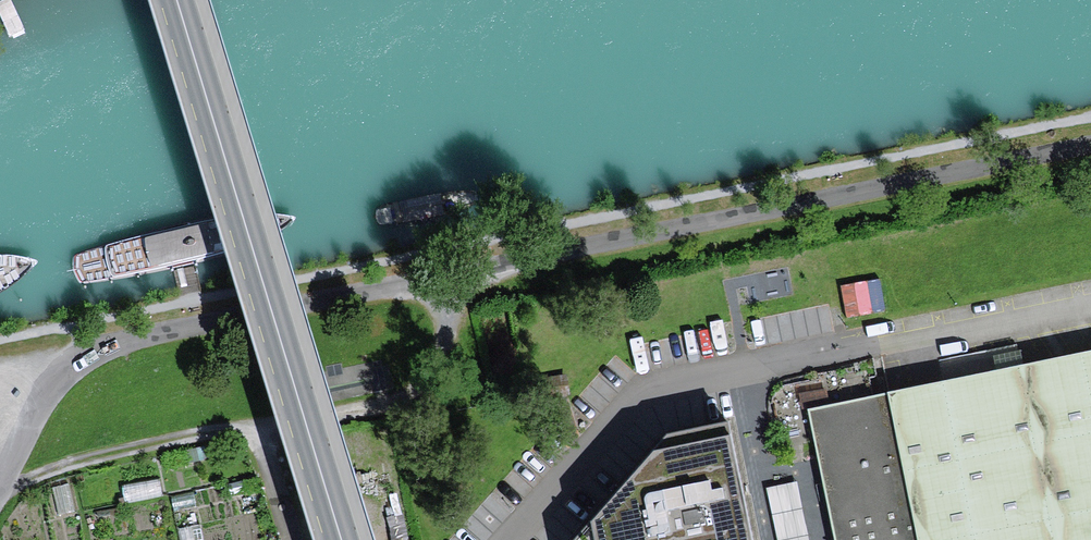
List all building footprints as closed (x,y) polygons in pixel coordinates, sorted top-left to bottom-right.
[(882,277),(846,281),(849,310),(885,306),(882,277)] [(833,539),(1090,539),(1090,356),(807,415),(833,539)] [(570,396),(567,375),(531,381),(535,402),(570,396)] [(730,419),(662,434),(569,539),(756,539),(730,419)] [(779,539),(805,539),(794,488),(769,494),(779,539)]
